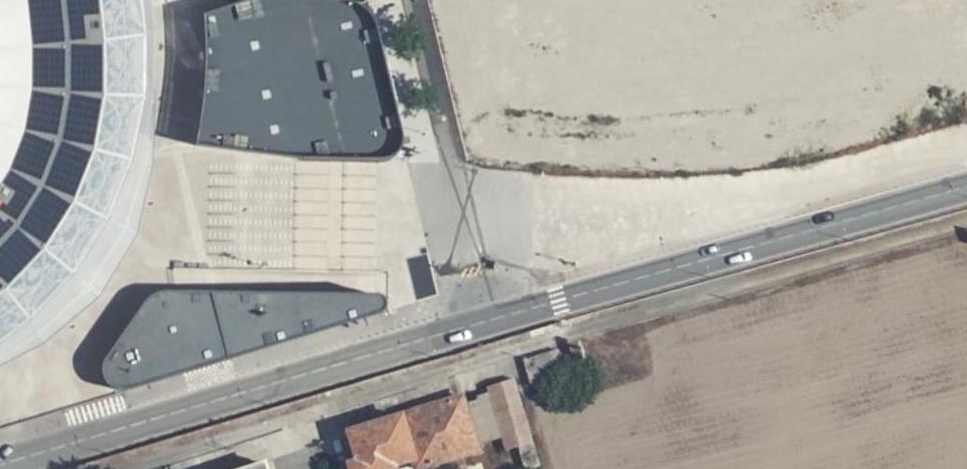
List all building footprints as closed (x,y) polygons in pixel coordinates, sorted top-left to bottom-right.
[(297,271),(384,271),(382,222),(380,161),(299,154),(201,144),(209,56),(204,14),(227,3),(227,0),(113,0),(117,29),(121,91),(110,143),(99,188),(85,220),(75,235),(64,253),(35,287),(0,317),(0,428),(120,393),(112,391),(106,386),(100,378),(99,369),(101,360),(145,298),(151,296),(164,292),(297,294),(297,271)] [(35,287),(64,253),(75,235),(85,220),(99,188),(110,143),(121,91),(117,29),(113,0),(0,0),(0,317),(35,287)] [(227,3),(204,14),(209,56),(201,144),(299,154),(380,161),(394,154),(402,141),(400,127),(374,21),(367,11),(355,0),(238,0),(227,3)] [(112,391),(120,393),(309,335),(379,313),(384,310),(387,305),(386,300),(383,296),(379,295),(297,294),(164,292),(151,296),(145,298),(101,360),(99,369),(100,378),(106,386),(112,391)] [(565,375),(559,353),(525,363),(533,385),(565,375)] [(541,468),(515,382),(487,390),(489,396),(480,398),(481,405),(464,409),(461,398),(348,433),(357,463),(348,466),(349,468),(393,468),(392,467),(412,461),(414,468),(423,468),(430,466),(431,468),(448,468),(466,463),(464,457),(472,455),(475,467),(482,465),(479,452),(483,451),(481,444),(501,438),(506,451),(519,448),(525,468),(538,468),(541,468)]
